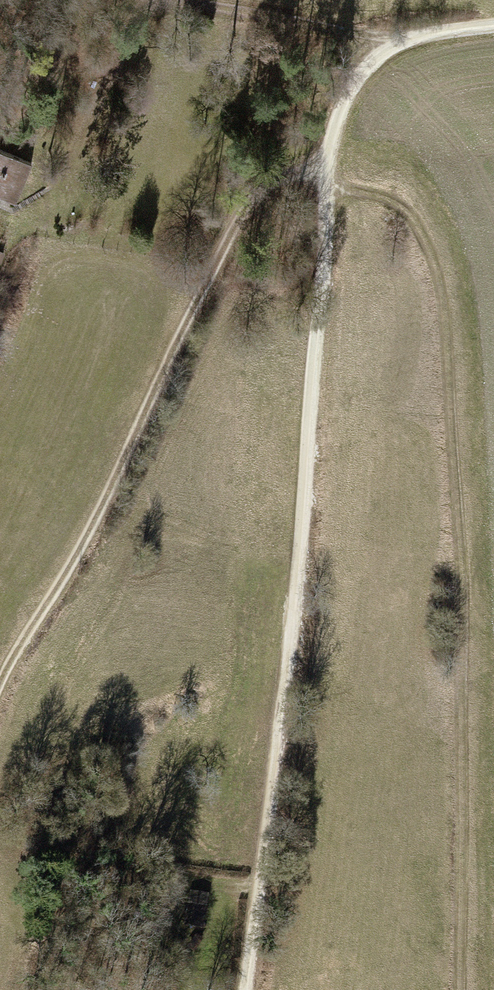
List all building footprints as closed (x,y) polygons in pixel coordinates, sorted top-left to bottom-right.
[(17,191),(29,162),(0,149),(0,184),(17,191)]
